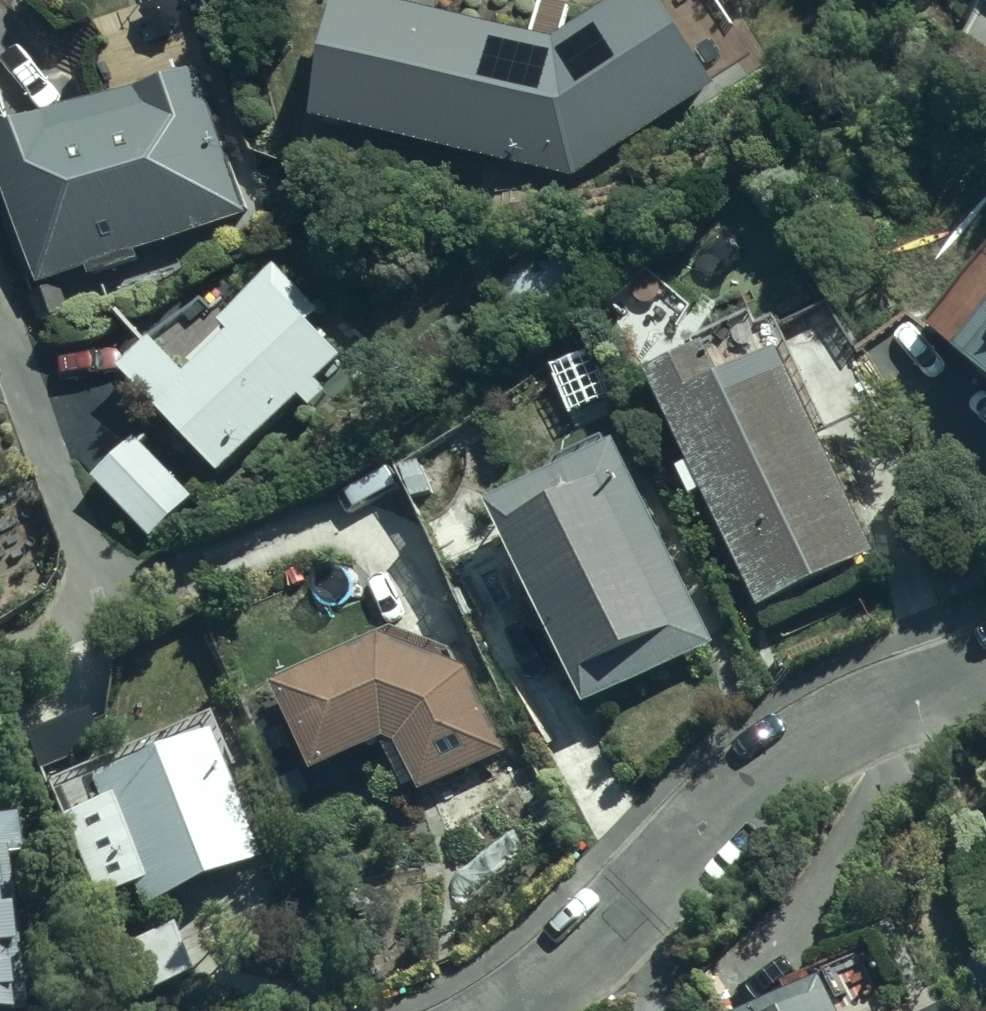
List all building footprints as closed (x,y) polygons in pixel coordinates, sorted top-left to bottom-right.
[(545,45),(319,1),(295,124),(566,178),(702,89),(643,0),(614,0),(545,45)] [(0,132),(0,219),(27,287),(76,267),(80,278),(133,257),(130,251),(240,213),(187,71),(0,132)] [(139,336),(104,370),(210,476),(288,398),(299,409),(316,392),(306,382),(333,355),(299,322),(311,311),(265,265),(206,324),(209,326),(175,360),(179,364),(173,370),(139,336)] [(974,306),(953,288),(916,331),(938,350),(935,354),(985,398),(985,292),(974,306)] [(746,321),(628,378),(747,610),(864,550),(807,438),(819,432),(790,374),(848,344),(817,302),(764,328),(761,322),(750,327),(746,321)] [(580,350),(540,369),(562,417),(603,399),(580,350)] [(127,435),(82,479),(141,539),(186,494),(127,435)] [(549,460),(553,469),(471,507),(465,510),(571,712),(702,643),(601,452),(595,438),(549,460)] [(379,629),(251,688),(298,779),(371,743),(382,748),(407,793),(499,754),(445,650),(379,629)] [(83,787),(39,810),(95,927),(243,855),(179,723),(84,770),(83,787)] [(19,1008),(0,906),(0,1010),(3,1010),(19,1008)] [(744,1010),(825,1010),(810,980),(744,1010)] [(937,1002),(918,1010),(942,1010),(937,1002)]
